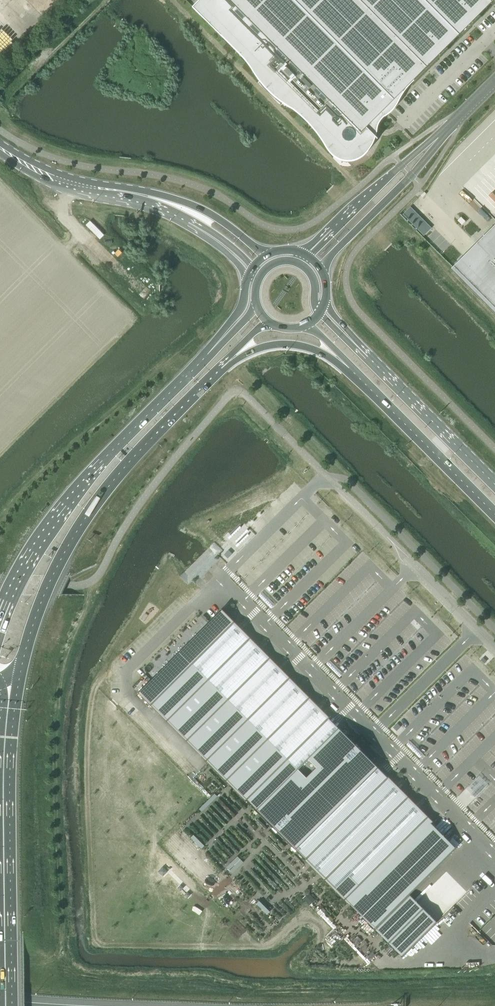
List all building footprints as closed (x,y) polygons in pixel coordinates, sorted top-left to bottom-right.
[(43,9),(52,0),(35,0),(43,9)] [(192,7),(222,37),(232,47),(243,58),(268,92),(302,117),(313,129),(316,133),(320,138),(323,143),(326,148),(329,153),(334,157),(339,160),(345,161),(346,162),(351,162),(356,160),(361,158),(366,154),(370,149),(373,144),(376,138),(377,139),(375,137),(367,128),(389,105),(410,84),(494,0),(199,0),(192,7)] [(452,267),(494,310),(494,224),(476,243),(452,267)] [(228,549),(224,554),(228,557),(232,553),(228,549)] [(456,848),(431,823),(433,822),(430,820),(222,610),(139,692),(402,957),(437,922),(416,901),(409,895),(456,848)] [(193,834),(190,837),(201,848),(204,845),(193,834)] [(237,856),(227,866),(232,872),(243,862),(237,856)] [(163,866),(158,871),(162,876),(167,871),(163,866)] [(302,898),(309,905),(315,899),(308,892),(302,898)] [(259,900),(256,903),(267,914),(270,911),(259,900)]
